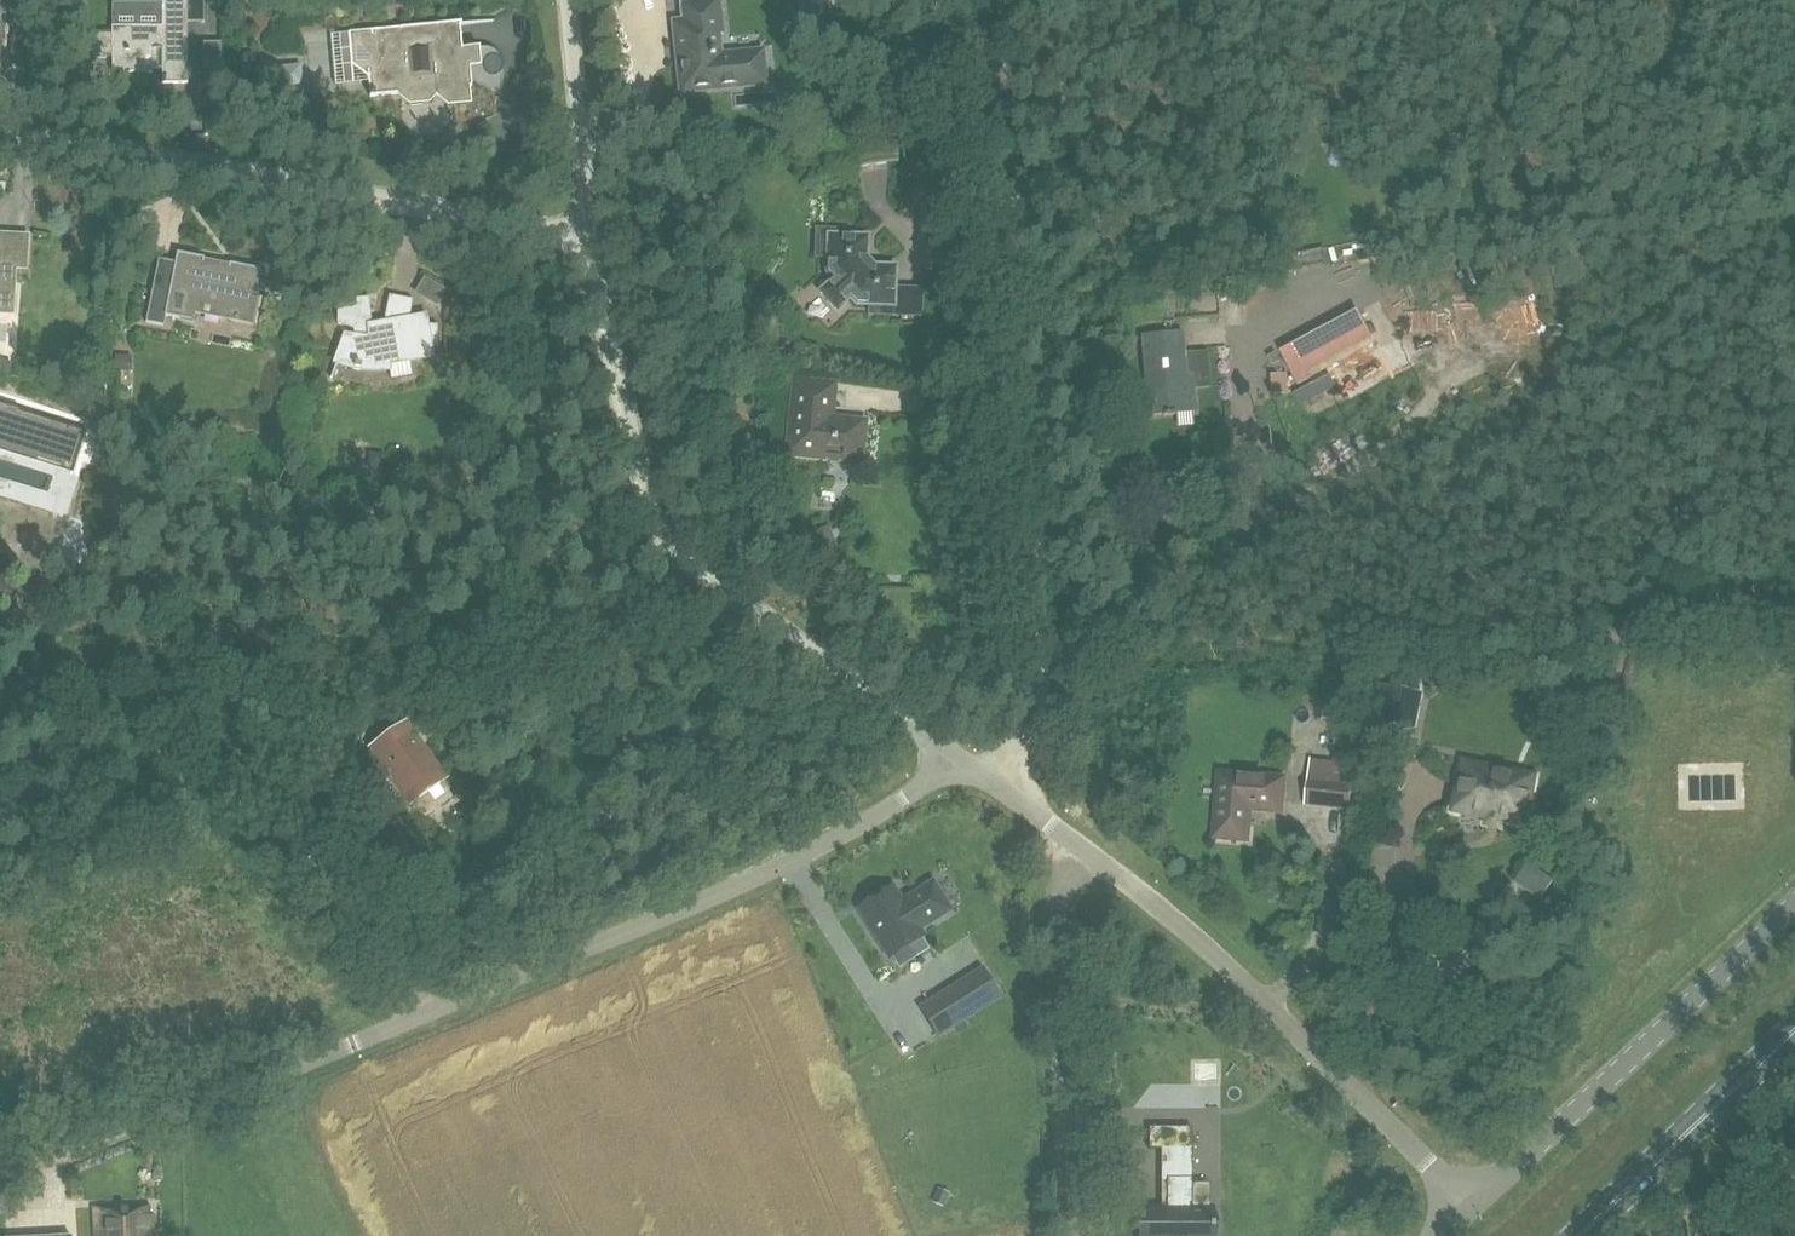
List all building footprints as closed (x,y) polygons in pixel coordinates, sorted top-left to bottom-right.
[(2,20),(6,20),(9,2),(4,1),(4,0),(0,0),(0,32),(2,20)] [(111,27),(111,32),(91,32),(91,58),(111,58),(111,73),(161,73),(161,84),(187,83),(186,0),(161,0),(161,26),(111,27)] [(696,91),(699,88),(739,84),(742,80),(740,59),(736,56),(723,57),(719,54),(717,34),(722,34),(718,1),(680,5),(683,36),(673,37),(678,90),(684,89),(688,92),(696,91)] [(367,82),(368,97),(399,94),(400,93),(409,100),(427,98),(434,89),(449,100),(461,99),(460,86),(467,86),(464,60),(469,49),(478,48),(478,47),(461,49),(458,25),(460,24),(460,22),(331,34),(335,85),(367,82)] [(295,93),(313,90),(310,72),(291,75),(295,93)] [(27,237),(0,236),(0,314),(10,314),(13,268),(24,269),(27,237)] [(870,268),(862,260),(863,238),(828,238),(827,259),(823,259),(823,275),(829,282),(817,294),(834,312),(846,300),(853,307),(868,307),(868,303),(877,303),(877,307),(891,307),(891,268),(870,268)] [(250,323),(260,270),(228,263),(228,267),(202,262),(203,258),(176,253),(168,294),(151,291),(145,323),(163,327),(165,317),(190,322),(194,302),(220,307),(218,317),(250,323)] [(1413,276),(1423,298),(1432,294),(1423,271),(1413,276)] [(382,324),(371,327),(368,297),(336,299),(336,323),(338,323),(352,328),(353,338),(346,337),(345,336),(329,378),(331,378),(337,362),(345,365),(353,367),(353,368),(359,369),(359,368),(376,369),(387,369),(387,363),(388,362),(391,379),(413,376),(410,359),(430,355),(429,348),(435,349),(436,325),(424,324),(423,317),(408,320),(412,299),(388,295),(382,324)] [(1142,337),(1149,417),(1195,413),(1193,389),(1186,390),(1182,334),(1142,337)] [(567,337),(560,339),(563,351),(571,349),(567,337)] [(1306,340),(1282,353),(1299,384),(1314,376),(1310,369),(1319,364),(1306,340)] [(9,376),(12,363),(0,360),(0,373),(9,376)] [(1287,374),(1273,375),(1274,394),(1288,394),(1287,374)] [(858,459),(860,425),(827,422),(829,389),(795,386),(790,454),(858,459)] [(20,411),(0,405),(0,444),(8,447),(20,411)] [(84,462),(100,466),(107,442),(92,437),(84,462)] [(811,534),(822,561),(836,556),(825,528),(811,534)] [(1425,664),(1424,675),(1438,677),(1439,665),(1425,664)] [(1390,688),(1383,722),(1412,728),(1419,695),(1390,688)] [(412,801),(413,800),(410,795),(438,776),(441,780),(443,779),(405,725),(374,747),(386,764),(394,776),(412,801)] [(1535,776),(1481,766),(1464,763),(1454,812),(1525,825),(1535,776)] [(1307,781),(1304,807),(1348,812),(1351,785),(1349,785),(1351,773),(1333,771),(1332,783),(1307,781)] [(1281,811),(1283,780),(1221,775),(1215,838),(1247,840),(1249,809),(1281,811)] [(429,792),(438,806),(454,796),(444,782),(429,792)] [(1527,861),(1514,881),(1540,899),(1554,879),(1527,861)] [(858,908),(889,957),(923,935),(919,929),(948,910),(931,883),(902,901),(893,886),(858,908)] [(924,983),(943,1013),(990,983),(971,953),(924,983)] [(1149,1127),(1149,1149),(1192,1149),(1192,1127),(1149,1127)] [(1192,1182),(1192,1178),(1167,1178),(1167,1207),(1161,1207),(1143,1207),(1143,1235),(1211,1235),(1211,1207),(1210,1207),(1192,1207),(1192,1182)] [(96,1208),(97,1235),(151,1235),(150,1206),(96,1208)]
